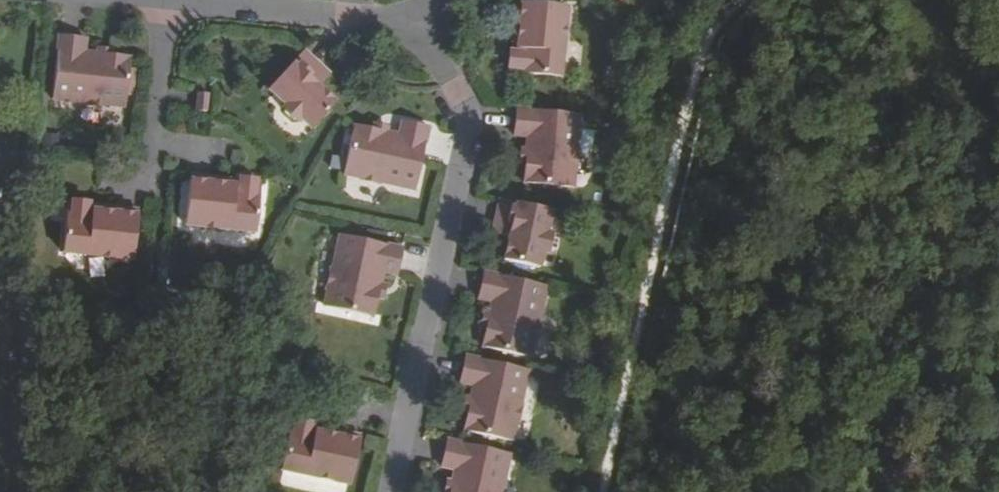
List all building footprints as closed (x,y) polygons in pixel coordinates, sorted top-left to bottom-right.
[(568,9),(519,6),(518,47),(523,47),(523,55),(518,55),(518,60),(513,59),(513,72),(519,78),(565,79),(568,9)] [(81,39),(53,38),(48,102),(121,110),(126,57),(107,56),(93,55),(80,54),(81,39)] [(305,53),(270,92),(314,131),(339,105),(321,89),(323,86),(317,79),(324,70),(305,53)] [(331,76),(324,70),(317,79),(323,86),(331,76)] [(209,93),(195,92),(194,111),(207,112),(209,93)] [(582,193),(587,117),(522,113),(522,143),(535,144),(535,157),(534,171),(533,190),(582,193)] [(377,132),(357,127),(347,176),(421,191),(435,130),(405,123),(402,138),(389,135),(377,132)] [(391,129),(378,126),(377,132),(389,135),(391,129)] [(228,183),(187,176),(182,225),(252,236),(258,188),(252,187),(253,182),(241,180),(240,185),(236,184),(235,189),(227,188),(228,183)] [(557,213),(503,203),(498,228),(510,230),(508,239),(515,241),(511,261),(547,268),(557,213)] [(68,210),(63,209),(59,258),(128,265),(132,216),(95,212),(95,217),(87,216),(88,211),(83,211),(83,208),(68,207),(68,210)] [(510,230),(498,228),(496,237),(508,239),(510,230)] [(410,251),(349,237),(331,310),(378,320),(382,302),(385,288),(388,276),(404,279),(410,251)] [(534,361),(550,288),(486,273),(478,303),(493,307),(490,320),(487,333),(482,351),(534,361)] [(390,290),(385,288),(382,302),(388,303),(390,290)] [(490,320),(484,319),(481,332),(487,333),(490,320)] [(513,447),(530,373),(466,360),(460,388),(475,391),(472,404),(465,436),(513,447)] [(464,402),(461,415),(469,417),(472,404),(464,402)] [(302,426),(297,425),(285,475),(354,491),(365,442),(329,433),(328,438),(320,436),(322,431),(317,430),(317,426),(304,423),(302,426)] [(510,456),(448,443),(443,468),(456,472),(453,485),(452,491),(502,491),(510,456)] [(446,483),(444,491),(452,491),(453,485),(446,483)]
